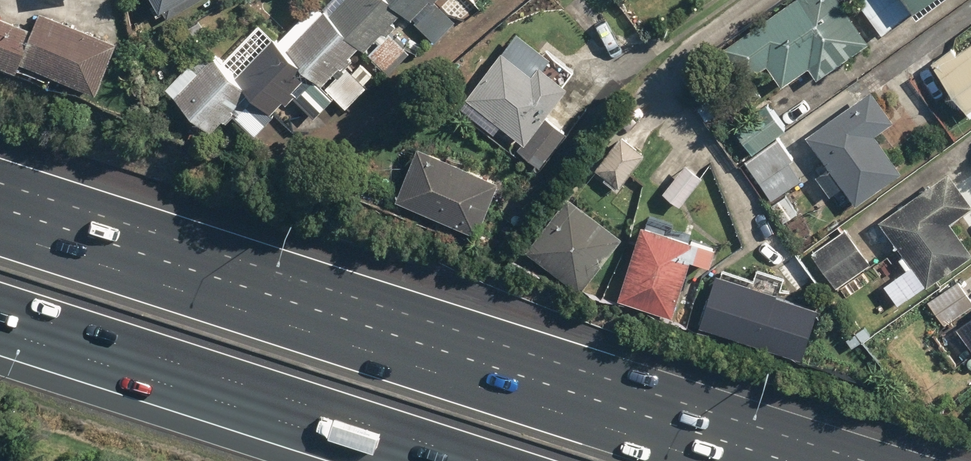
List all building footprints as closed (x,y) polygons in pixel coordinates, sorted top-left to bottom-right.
[(391,73),(419,42),(396,22),(404,13),(437,43),(461,16),(449,5),(453,0),(342,0),(331,12),(317,0),(314,0),(278,39),(267,29),(233,66),(208,43),(169,86),(214,127),(231,109),(258,133),(276,113),(299,134),(336,95),(349,107),(370,84),(349,65),(364,48),(391,73)] [(643,0),(655,17),(679,0),(643,0)] [(869,37),(838,0),(782,0),(716,56),(743,88),(771,64),(788,84),(811,64),(822,77),(869,37)] [(888,35),(933,0),(861,0),(888,35)] [(22,70),(25,63),(106,90),(123,39),(43,12),(39,24),(0,11),(0,62),(22,70)] [(531,138),(581,76),(517,25),(457,100),(494,130),(505,116),(531,138)] [(935,61),(970,111),(970,41),(959,49),(956,45),(935,61)] [(901,117),(877,84),(810,132),(832,162),(818,172),(833,193),(844,185),(857,203),(904,169),(879,133),(901,117)] [(756,149),(780,131),(789,124),(770,98),(737,123),(756,149)] [(780,131),(756,149),(757,150),(743,161),(790,222),(801,213),(786,195),(813,174),(780,131)] [(621,184),(649,152),(628,134),(600,166),(621,184)] [(414,143),(396,198),(482,227),(501,171),(414,143)] [(670,146),(647,175),(685,204),(707,175),(670,146)] [(881,219),(930,283),(970,252),(970,240),(955,219),(970,207),(970,197),(949,167),(881,219)] [(577,193),(534,246),(587,290),(628,241),(617,231),(627,218),(593,189),(584,199),(577,193)] [(717,240),(650,217),(621,299),(675,318),(696,257),(709,262),(717,240)] [(877,256),(847,222),(813,251),(843,285),(877,256)] [(824,302),(718,268),(701,322),(807,355),(824,302)] [(970,304),(970,292),(959,276),(929,300),(947,322),(970,304)]
